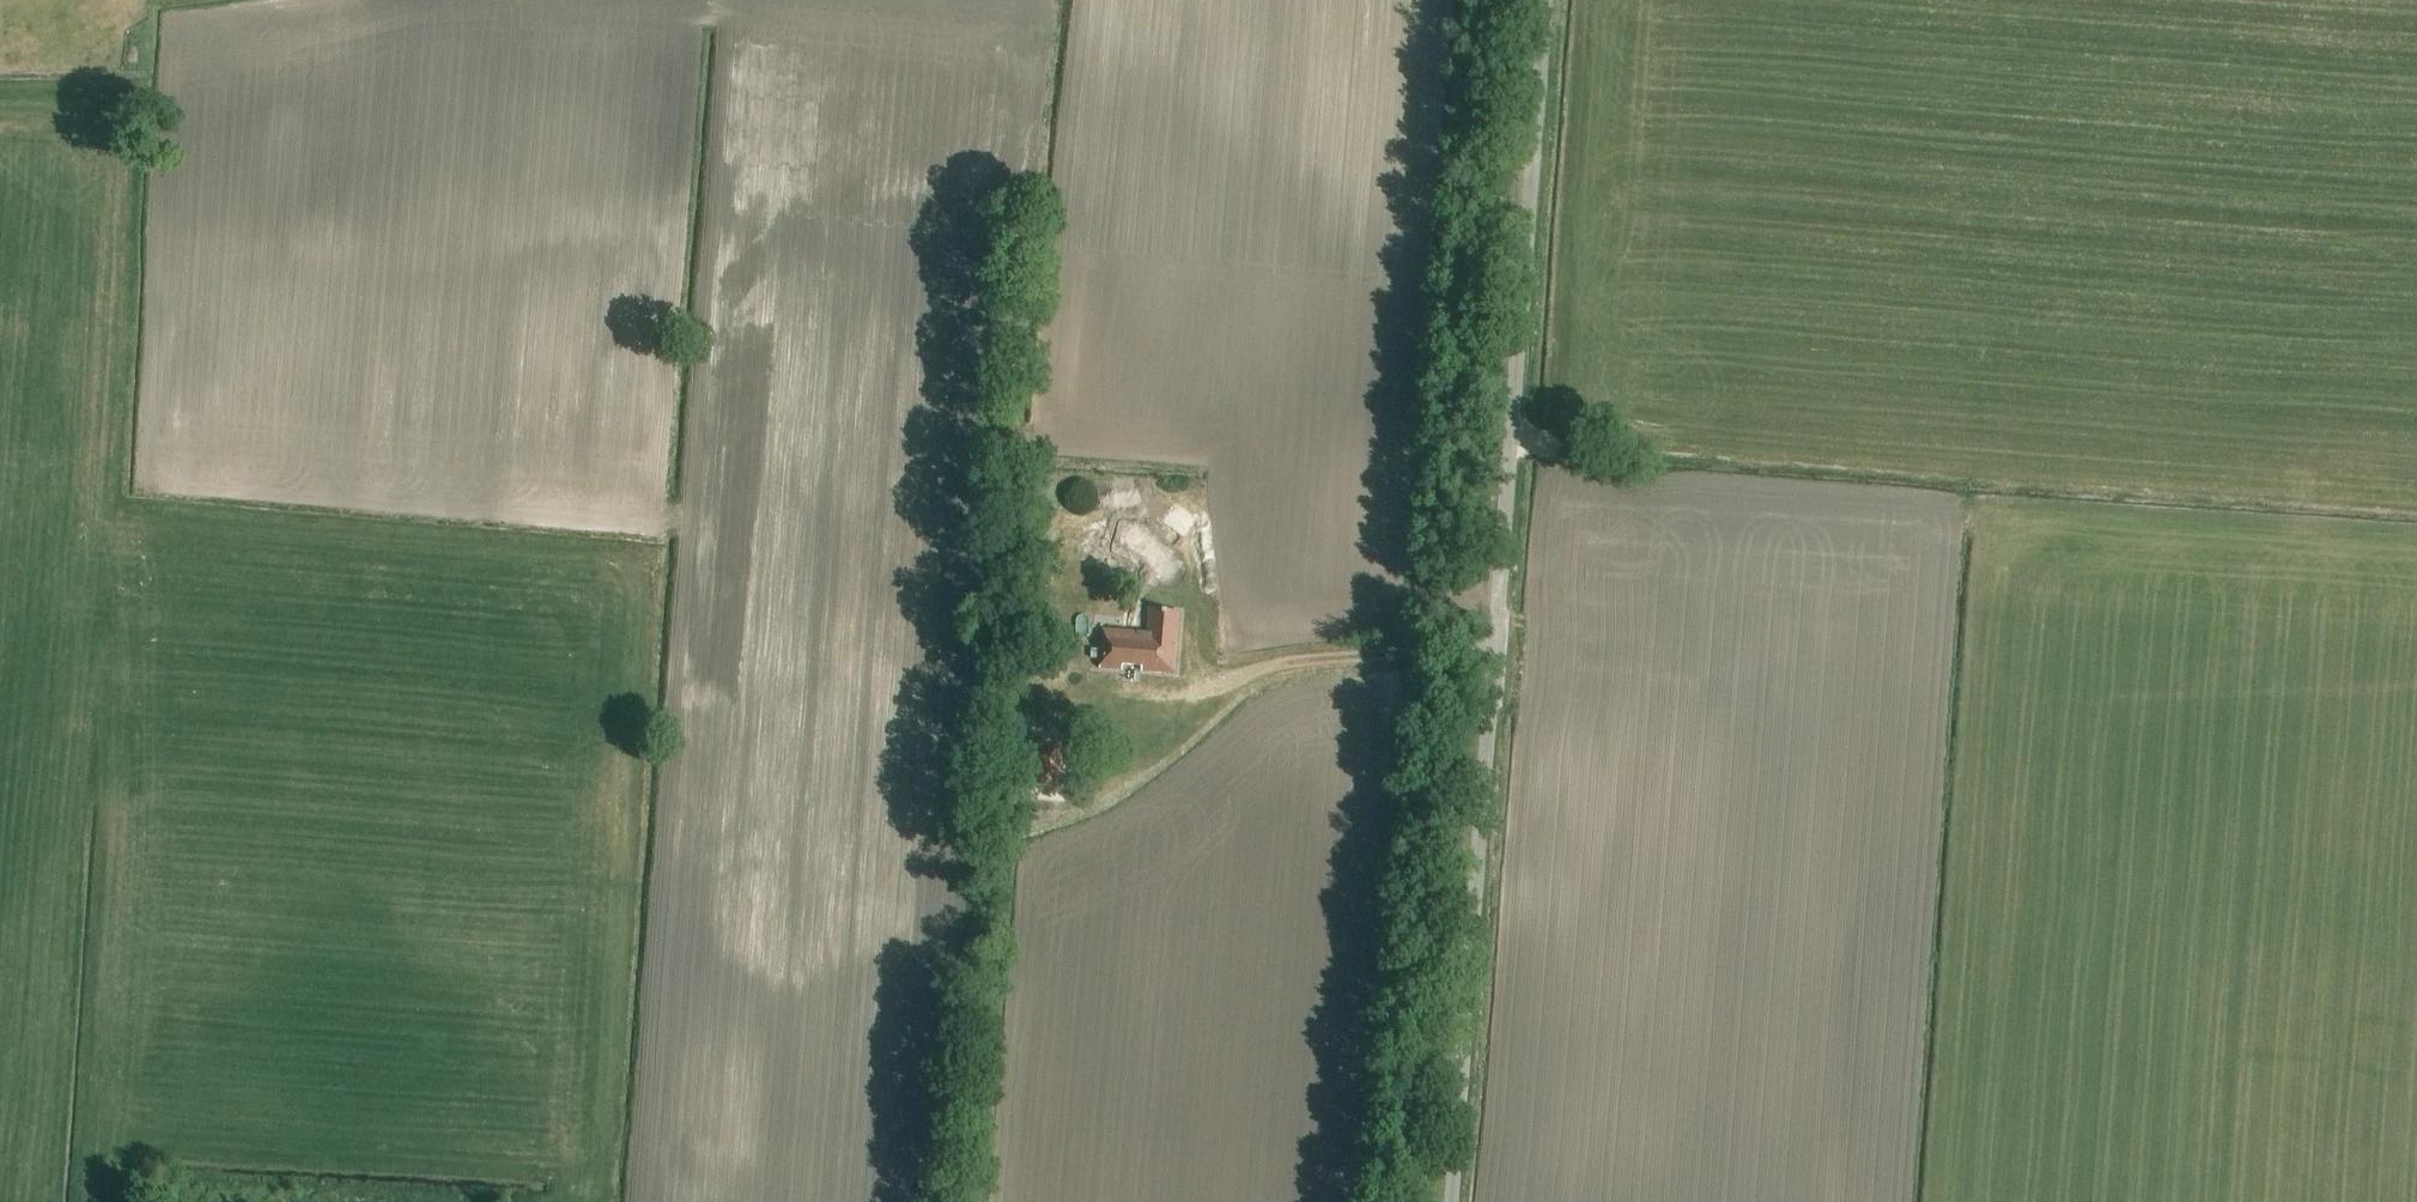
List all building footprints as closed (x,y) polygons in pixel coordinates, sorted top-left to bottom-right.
[(1179,612),(1149,610),(1147,634),(1102,630),(1099,667),(1122,669),(1122,664),(1141,666),(1141,671),(1175,673),(1179,612)]
